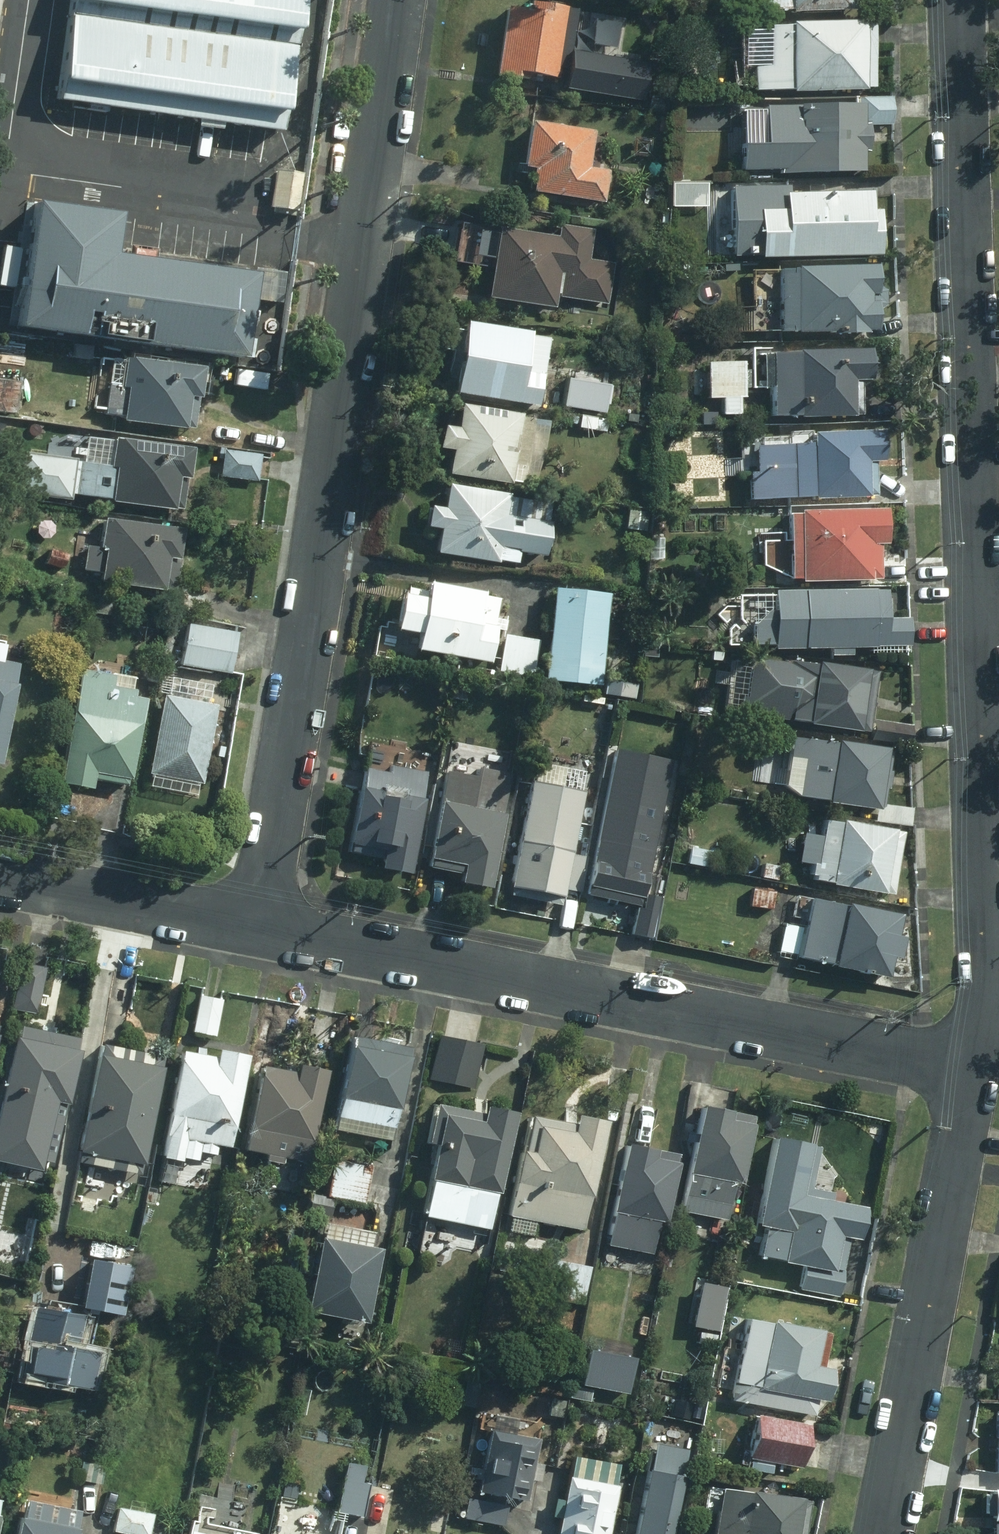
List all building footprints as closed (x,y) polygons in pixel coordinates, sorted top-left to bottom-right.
[(57,103),(281,134),(300,0),(71,0),(57,103)] [(507,3),(497,73),(541,79),(542,73),(558,75),(562,52),(575,53),(582,5),(542,0),(531,0),(531,5),(507,3)] [(761,7),(793,7),(793,9),(861,7),(861,0),(761,0),(761,7)] [(868,85),(877,85),(876,20),(866,20),(866,17),(793,19),(793,22),(771,23),(772,35),(758,39),(757,89),(794,87),(794,89),(869,87),(868,85)] [(667,111),(670,97),(652,94),(649,108),(667,111)] [(779,161),(780,172),(867,169),(866,151),(871,151),(870,123),(893,123),(892,95),(858,96),(858,102),(779,103),(765,115),(767,147),(779,161)] [(692,114),(691,100),(674,100),(674,114),(692,114)] [(591,165),(596,129),(533,117),(524,165),(535,167),(533,174),(536,174),(533,190),(605,203),(611,169),(591,165)] [(303,175),(276,171),(270,211),(297,215),(303,175)] [(711,180),(671,180),(671,225),(710,225),(711,180)] [(763,253),(763,256),(883,254),(883,207),(874,208),(874,190),(787,191),(788,194),(762,195),(763,223),(732,224),(732,254),(763,253)] [(122,209),(36,197),(19,324),(246,357),(259,270),(116,250),(122,209)] [(558,235),(499,226),(488,297),(556,307),(561,271),(564,271),(560,295),(609,303),(615,262),(590,258),(595,228),(560,223),(558,235)] [(881,282),(879,263),(796,264),(796,268),(780,269),(782,330),(833,329),(833,333),(870,333),(869,329),(879,328),(878,308),(887,303),(887,289),(881,282)] [(528,369),(532,330),(468,318),(464,338),(455,390),(539,404),(545,372),(528,369)] [(873,379),(872,348),(800,349),(800,351),(773,352),(775,416),(801,415),(801,417),(857,416),(857,412),(864,412),(863,379),(873,379)] [(196,430),(205,365),(132,356),(127,387),(110,384),(105,412),(123,415),(123,419),(196,430)] [(746,397),(745,360),(708,361),(709,397),(723,397),(724,414),(741,413),(741,397),(746,397)] [(523,416),(524,413),(461,401),(457,426),(444,424),(440,446),(454,448),(449,474),(512,485),(518,480),(535,482),(544,452),(548,420),(523,416)] [(718,411),(702,411),(702,423),(718,423),(718,411)] [(610,418),(582,413),(580,426),(608,431),(610,418)] [(886,460),(884,428),(814,430),(814,443),(757,445),(757,471),(749,472),(749,495),(815,494),(815,498),(879,496),(878,459),(886,460)] [(79,461),(75,493),(184,509),(193,446),(115,435),(112,465),(79,461)] [(223,450),(220,476),(256,480),(259,454),(223,450)] [(75,493),(79,461),(23,456),(18,500),(75,506),(75,493)] [(550,520),(552,502),(511,495),(511,492),(447,482),(443,507),(428,504),(425,526),(441,528),(437,552),(499,562),(499,559),(521,562),(522,551),(547,555),(552,521),(550,520)] [(802,512),(791,512),(793,576),(803,576),(803,580),(883,578),(882,543),(890,543),(889,506),(802,509),(802,512)] [(645,512),(629,509),(626,528),(642,530),(645,512)] [(175,589),(183,527),(104,516),(99,548),(106,548),(105,552),(98,551),(98,546),(86,544),(83,569),(102,571),(101,579),(175,589)] [(68,553),(48,547),(44,563),(64,568),(68,553)] [(422,632),(419,648),(491,661),(502,599),(484,596),(485,590),(431,580),(427,598),(414,596),(408,629),(422,632)] [(611,593),(555,587),(546,677),(602,684),(611,593)] [(776,643),(775,648),(832,646),(831,653),(855,653),(854,646),(912,645),(911,617),(891,617),(890,588),(774,591),(774,596),(740,596),(741,619),(753,633),(754,643),(776,643)] [(114,598),(96,595),(93,612),(111,614),(114,598)] [(239,625),(190,615),(180,663),(230,673),(239,625)] [(539,641),(505,634),(499,671),(533,676),(539,641)] [(0,659),(0,753),(19,663),(0,659)] [(811,723),(871,731),(879,671),(788,659),(783,693),(774,692),(771,715),(812,721),(811,723)] [(115,673),(82,668),(61,783),(93,788),(94,779),(129,785),(145,697),(133,695),(134,689),(113,685),(115,673)] [(218,705),(164,695),(150,772),(204,782),(218,705)] [(910,744),(913,724),(875,719),(872,739),(910,744)] [(888,770),(890,747),(839,740),(839,743),(793,736),(790,757),(806,760),(800,796),(830,800),(830,803),(880,810),(884,787),(891,789),(894,770),(888,770)] [(391,772),(366,767),(349,852),(385,859),(383,868),(412,874),(427,799),(423,799),(428,771),(392,764),(391,772)] [(478,777),(447,770),(429,866),(464,873),(462,882),(492,888),(513,773),(480,767),(478,777)] [(585,791),(532,781),(511,888),(515,888),(513,896),(559,905),(561,897),(564,897),(585,791)] [(636,806),(605,800),(587,894),(623,901),(617,933),(652,940),(665,868),(650,866),(659,821),(634,816),(636,806)] [(914,808),(883,804),(881,821),(911,825),(914,808)] [(834,885),(894,894),(904,832),(826,819),(819,864),(814,864),(812,878),(834,882),(834,885)] [(588,860),(573,857),(566,890),(582,893),(588,860)] [(780,866),(764,863),(762,877),(778,879),(780,866)] [(773,910),(776,892),(752,887),(749,905),(773,910)] [(848,905),(813,898),(800,957),(836,963),(836,967),(865,973),(865,970),(881,973),(881,976),(890,978),(894,957),(903,959),(907,937),(899,936),(903,914),(849,903),(848,905)] [(803,927),(786,923),(778,958),(796,961),(803,927)] [(38,1014),(47,967),(22,963),(12,1008),(38,1014)] [(222,999),(200,995),(193,1032),(216,1036),(222,999)] [(79,1038),(20,1026),(18,1037),(15,1037),(0,1108),(0,1129),(14,1132),(13,1135),(44,1142),(49,1122),(64,1126),(80,1051),(76,1050),(79,1038)] [(486,1045),(440,1035),(429,1078),(475,1090),(486,1045)] [(412,1048),(354,1036),(334,1131),(392,1143),(412,1048)] [(165,1056),(101,1044),(78,1164),(142,1176),(165,1056)] [(231,1149),(249,1056),(218,1049),(217,1057),(182,1051),(162,1158),(182,1161),(183,1158),(199,1161),(200,1152),(215,1154),(217,1145),(231,1149)] [(310,1165),(330,1071),(299,1064),(297,1073),(263,1066),(245,1150),(265,1155),(261,1172),(302,1181),(306,1164),(310,1165)] [(660,1109),(635,1103),(627,1141),(653,1147),(660,1109)] [(485,1113),(436,1104),(428,1144),(438,1146),(425,1216),(489,1228),(497,1193),(501,1194),(516,1113),(486,1107),(485,1113)] [(751,1117),(703,1106),(685,1197),(702,1200),(700,1209),(707,1211),(706,1218),(715,1221),(716,1213),(729,1216),(735,1183),(744,1184),(755,1125),(750,1124),(751,1117)] [(561,1121),(531,1115),(509,1216),(512,1217),(509,1231),(534,1236),(537,1222),(583,1231),(590,1197),(593,1198),(609,1122),(579,1115),(577,1125),(561,1121)] [(822,1146),(776,1137),(756,1236),(765,1238),(761,1256),(785,1260),(784,1263),(805,1267),(801,1289),(839,1296),(851,1239),(861,1240),(867,1207),(834,1201),(835,1192),(813,1188),(822,1146)] [(679,1154),(627,1144),(622,1172),(618,1171),(617,1180),(620,1180),(611,1236),(625,1238),(623,1249),(632,1249),(630,1258),(639,1260),(641,1251),(652,1253),(658,1221),(667,1223),(679,1154)] [(373,1165),(335,1157),(326,1197),(365,1205),(373,1165)] [(383,1249),(321,1237),(306,1311),(367,1324),(383,1249)] [(591,1267),(554,1260),(546,1297),(583,1305),(591,1267)] [(131,1267),(89,1261),(82,1306),(123,1314),(131,1267)] [(727,1280),(699,1275),(689,1325),(717,1331),(727,1280)] [(80,1317),(34,1308),(22,1377),(92,1389),(98,1353),(75,1349),(80,1317)] [(735,1382),(731,1399),(816,1415),(819,1400),(829,1402),(835,1369),(826,1367),(832,1333),(748,1317),(742,1351),(725,1355),(721,1379),(735,1382)] [(498,1387),(485,1385),(481,1402),(495,1404),(498,1387)] [(568,1401),(539,1395),(535,1415),(564,1421),(568,1401)] [(494,1431),(491,1430),(478,1492),(514,1500),(528,1503),(541,1439),(510,1433),(513,1417),(498,1413),(494,1431)] [(803,1467),(810,1425),(757,1415),(754,1432),(744,1431),(742,1442),(752,1443),(750,1457),(803,1467)] [(657,1443),(638,1533),(674,1533),(689,1449),(657,1443)] [(573,1456),(559,1533),(610,1533),(619,1487),(616,1486),(619,1464),(573,1456)] [(107,1464),(78,1459),(74,1483),(103,1488),(107,1464)] [(365,1466),(346,1463),(336,1512),(363,1518),(370,1485),(362,1483),(365,1466)] [(805,1499),(710,1488),(707,1510),(720,1511),(717,1533),(806,1533),(810,1504),(804,1503),(805,1499)] [(993,1489),(993,1494),(988,1494),(986,1494),(986,1515),(994,1515),(994,1533),(998,1533),(998,1489),(993,1489)] [(507,1507),(468,1499),(464,1518),(503,1527),(507,1507)] [(20,1519),(16,1533),(78,1533),(83,1511),(32,1500),(28,1521),(20,1519)] [(153,1515),(118,1508),(114,1531),(128,1533),(149,1533),(153,1515)] [(191,1521),(188,1533),(254,1533),(191,1521)]
